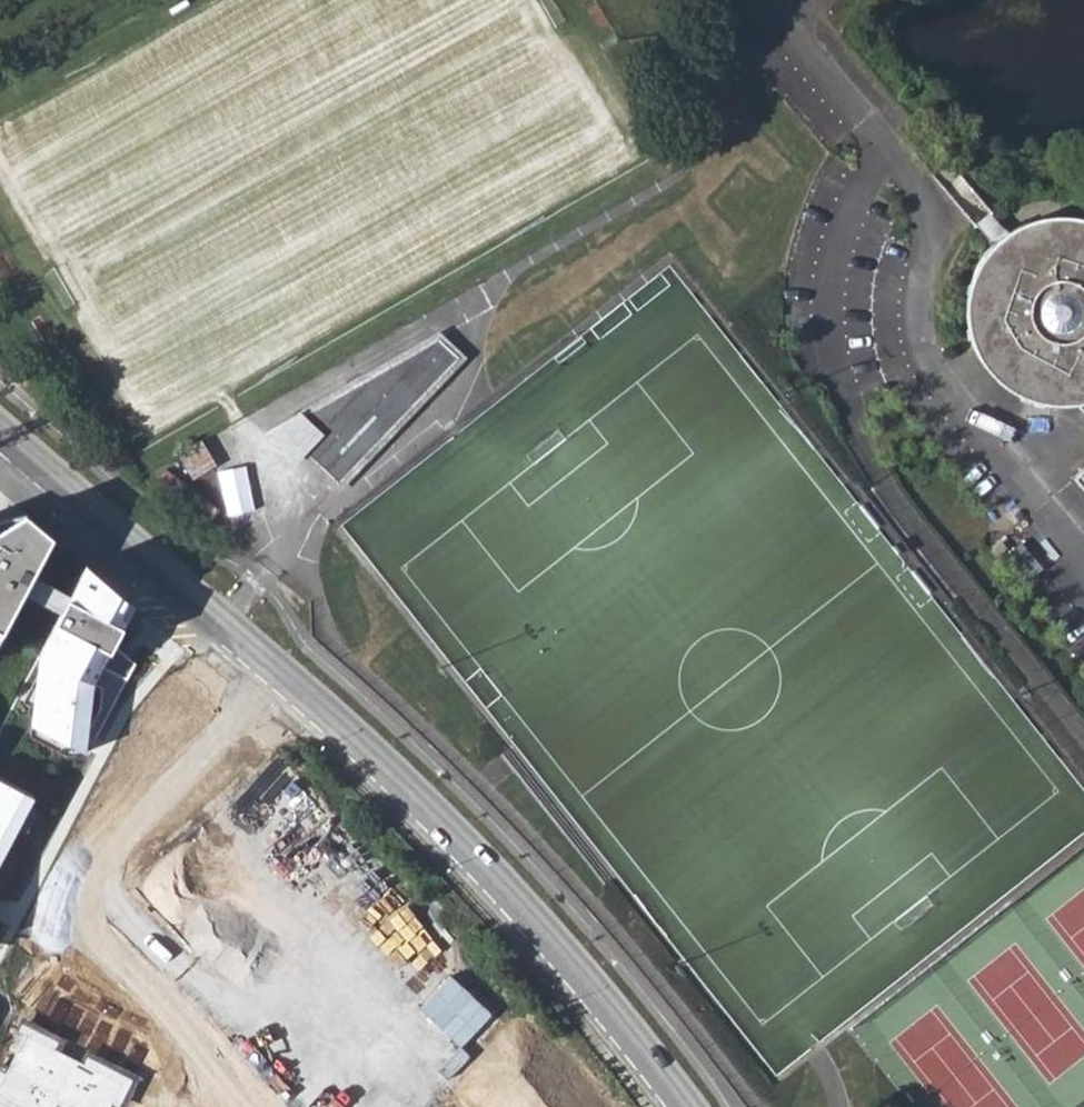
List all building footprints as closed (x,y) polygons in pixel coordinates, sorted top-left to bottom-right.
[(1008,228),(990,206),(982,213),(972,221),(990,243),(999,235),(1008,228)] [(1078,213),(1042,212),(1008,228),(999,235),(990,243),(980,257),(966,291),(967,328),(982,363),(1011,388),(1044,403),(1077,402),(1083,410),(1083,216),(1078,213)] [(438,337),(279,427),(339,484),(459,356),(438,337)] [(205,440),(180,452),(191,475),(216,463),(205,440)] [(1074,470),(1083,483),(1083,462),(1074,470)] [(55,537),(25,513),(0,520),(0,643),(55,537)] [(138,603),(85,556),(38,645),(32,735),(67,752),(88,752),(89,742),(94,686),(105,670),(127,681),(135,665),(116,649),(138,603)] [(36,794),(0,775),(0,861),(36,794)] [(23,1022),(0,1070),(0,1106),(124,1106),(137,1080),(88,1056),(84,1063),(57,1049),(61,1040),(23,1022)]
